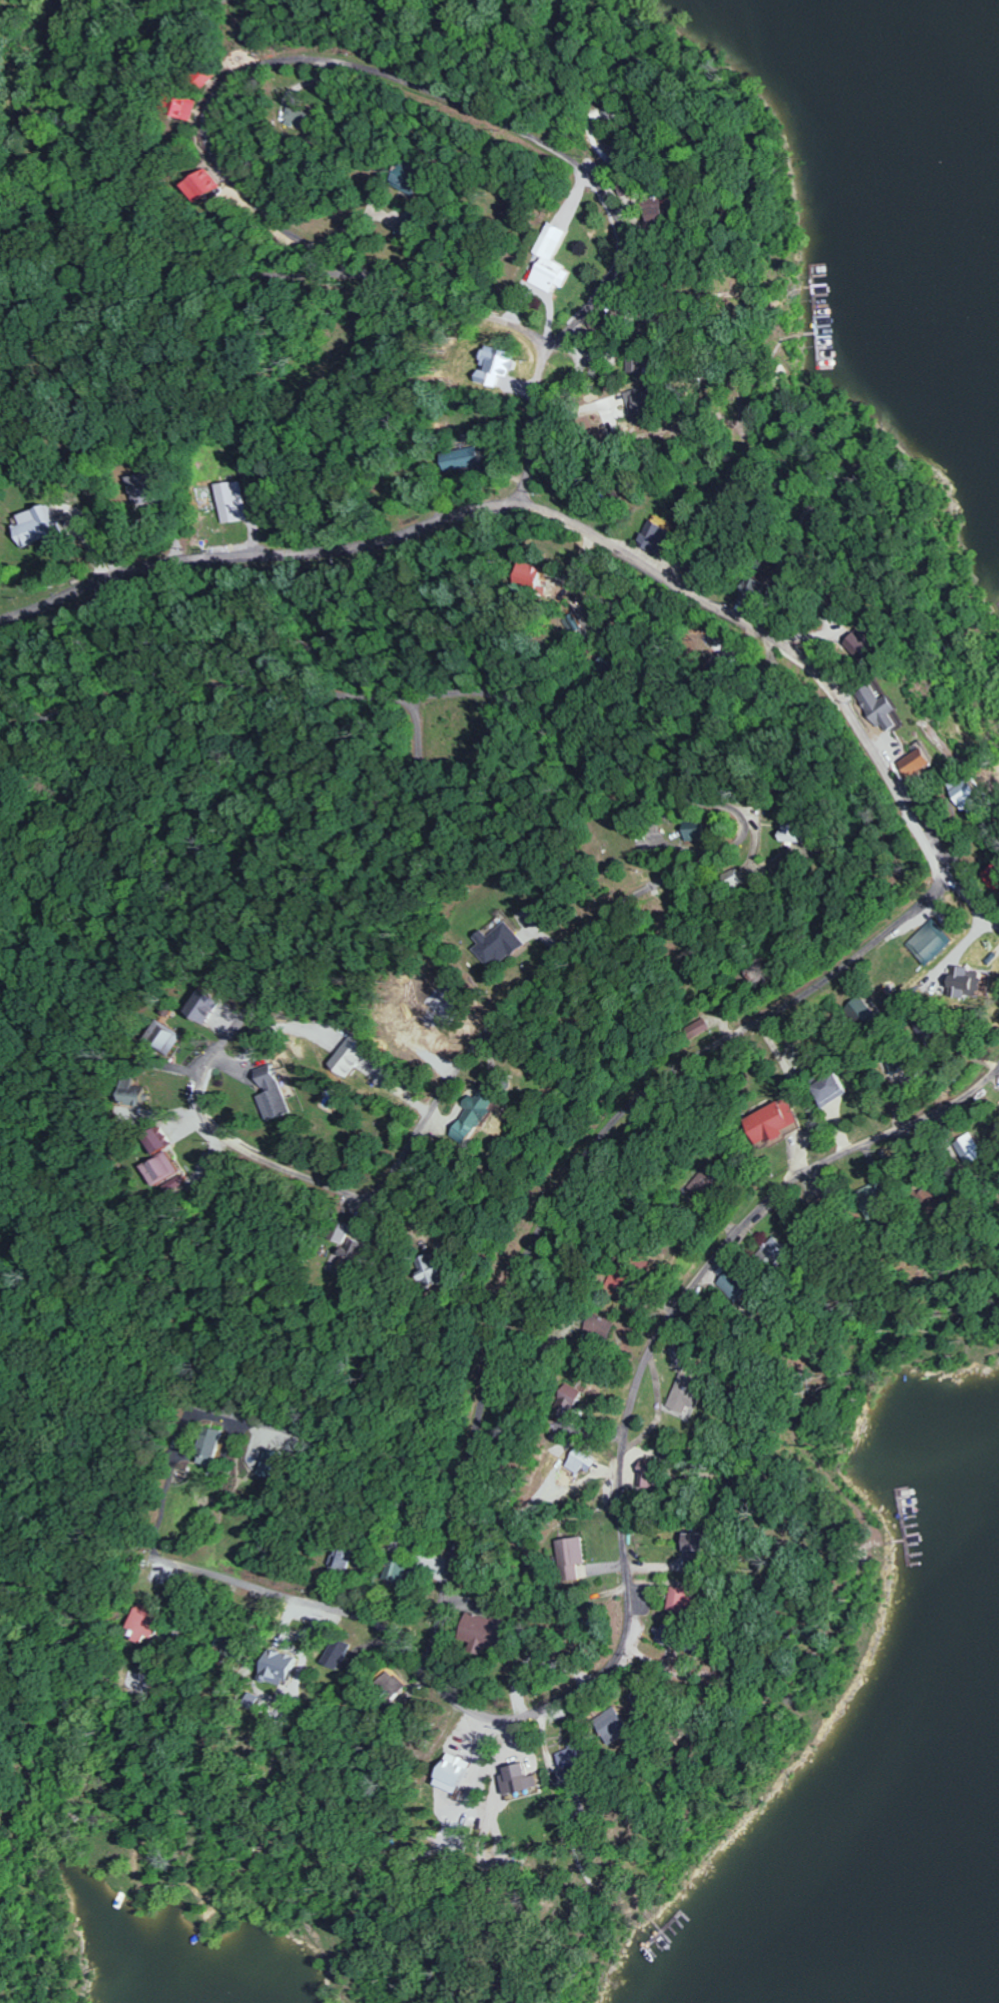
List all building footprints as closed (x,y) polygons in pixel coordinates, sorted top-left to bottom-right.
[(199,121),(204,100),(186,96),(181,117),(199,121)] [(307,128),(313,114),(292,105),(285,123),(294,127),(296,123),(307,128)] [(423,173),(397,166),(391,188),(417,194),(423,173)] [(223,186),(209,168),(188,186),(203,203),(223,186)] [(649,209),(656,228),(673,222),(667,203),(649,209)] [(553,294),(557,286),(564,289),(572,271),(555,263),(569,231),(550,222),(535,254),(542,257),(530,283),(553,294)] [(515,354),(484,345),(479,367),(480,367),(476,381),(496,387),(499,375),(509,378),(515,354)] [(639,423),(662,417),(654,385),(630,392),(639,423)] [(446,453),(450,472),(486,466),(483,447),(446,453)] [(141,506),(167,499),(165,491),(163,492),(160,483),(170,480),(166,468),(132,478),(141,506)] [(243,522),(241,483),(220,484),(221,522),(243,522)] [(21,514),(25,525),(14,529),(20,548),(49,540),(50,543),(66,538),(55,504),(21,514)] [(663,555),(676,532),(655,521),(642,544),(663,555)] [(520,583),(542,590),(549,568),(527,561),(520,583)] [(750,588),(747,596),(769,604),(776,583),(763,579),(759,591),(750,588)] [(851,645),(870,661),(885,644),(866,627),(851,645)] [(887,698),(878,684),(861,694),(880,727),(886,723),(891,731),(908,721),(893,695),(887,698)] [(936,763),(927,747),(899,763),(909,779),(936,763)] [(953,786),(966,813),(986,803),(974,777),(953,786)] [(808,820),(788,820),(787,841),(808,841),(808,820)] [(689,841),(709,839),(708,827),(688,828),(689,841)] [(998,896),(998,895),(998,864),(984,873),(998,896)] [(906,944),(925,965),(953,940),(933,919),(906,944)] [(525,943),(506,920),(488,935),(482,928),(475,934),(500,964),(525,943)] [(988,969),(948,968),(947,988),(954,988),(954,995),(986,996),(988,969)] [(222,1001),(202,988),(186,1012),(206,1025),(222,1001)] [(184,1036),(160,1019),(147,1038),(170,1055),(184,1036)] [(707,1031),(702,1019),(683,1027),(688,1039),(707,1031)] [(370,1045),(349,1033),(330,1067),(350,1078),(370,1045)] [(266,1121),(289,1111),(271,1068),(255,1075),(262,1092),(255,1096),(266,1121)] [(845,1095),(834,1072),(808,1085),(819,1108),(845,1095)] [(121,1078),(119,1103),(143,1105),(144,1080),(121,1078)] [(495,1100),(480,1090),(475,1098),(467,1093),(460,1104),(466,1108),(450,1134),(468,1145),(495,1100)] [(742,1119),(754,1145),(765,1139),(765,1140),(798,1123),(785,1097),(742,1119)] [(138,1135),(149,1155),(164,1147),(153,1127),(138,1135)] [(985,1155),(972,1132),(955,1142),(968,1165),(985,1155)] [(157,1184),(161,1194),(181,1186),(167,1152),(139,1163),(149,1187),(157,1184)] [(697,1195),(702,1190),(708,1195),(721,1181),(706,1166),(687,1187),(697,1195)] [(889,1200),(881,1182),(857,1192),(868,1217),(879,1212),(876,1206),(889,1200)] [(349,1225),(332,1219),(326,1238),(343,1243),(349,1225)] [(335,1271),(347,1274),(356,1240),(344,1236),(335,1271)] [(759,1253),(774,1270),(791,1253),(776,1237),(759,1253)] [(446,1281),(435,1251),(412,1259),(423,1289),(446,1281)] [(739,1302),(751,1287),(730,1269),(717,1283),(739,1302)] [(691,1407),(700,1380),(676,1372),(665,1408),(683,1413),(685,1405),(691,1407)] [(582,1391),(566,1383),(553,1411),(569,1419),(582,1391)] [(219,1431),(202,1426),(192,1461),(209,1466),(219,1431)] [(581,1469),(588,1472),(595,1459),(574,1448),(564,1466),(578,1474),(581,1469)] [(706,1533),(682,1534),(682,1552),(697,1552),(697,1551),(706,1550),(706,1533)] [(580,1570),(588,1569),(583,1537),(558,1540),(564,1582),(581,1579),(580,1570)] [(383,1578),(400,1585),(410,1560),(394,1553),(383,1578)] [(667,1610),(690,1615),(695,1591),(672,1586),(667,1610)] [(126,1628),(135,1631),(132,1640),(145,1644),(157,1610),(135,1602),(126,1628)] [(495,1648),(503,1623),(465,1611),(457,1637),(495,1648)] [(653,1640),(671,1648),(678,1632),(660,1624),(653,1640)] [(331,1639),(319,1664),(336,1671),(348,1647),(331,1639)] [(291,1655),(263,1650),(258,1682),(286,1686),(291,1655)] [(403,1687),(387,1670),(370,1685),(386,1703),(403,1687)] [(258,1696),(247,1692),(242,1705),(253,1709),(258,1696)] [(609,1745),(630,1735),(617,1707),(595,1718),(609,1745)] [(557,1753),(565,1768),(586,1757),(579,1742),(557,1753)] [(469,1762),(445,1752),(432,1785),(456,1795),(469,1762)] [(498,1769),(505,1795),(538,1787),(535,1775),(526,1777),(523,1762),(498,1769)]
